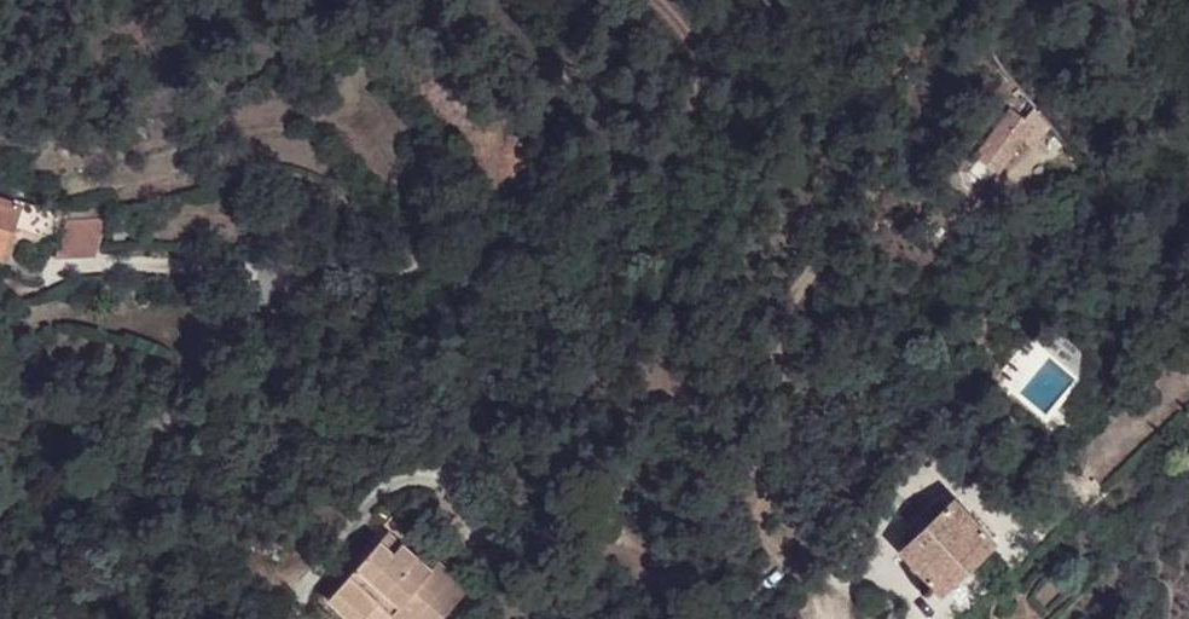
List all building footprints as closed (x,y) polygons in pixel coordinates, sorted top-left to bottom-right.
[(1047,125),(1032,107),(1026,113),(1012,105),(978,153),(1000,168),(1032,125),(1042,130),(1047,125)] [(13,216),(8,232),(32,240),(44,230),(46,221),(15,211),(13,216)] [(8,232),(13,216),(0,212),(0,257),(8,232)] [(86,270),(100,231),(55,234),(43,270),(86,270)] [(905,545),(909,549),(953,509),(949,504),(942,503),(906,537),(905,539),(905,545)] [(953,509),(909,549),(906,553),(943,593),(996,544),(959,504),(953,509)] [(366,536),(357,546),(370,558),(379,548),(366,536)] [(368,618),(419,618),(443,592),(415,566),(408,573),(379,548),(370,558),(357,546),(307,602),(325,618),(343,618),(354,607),(368,618)] [(354,607),(343,618),(368,618),(354,607)]
